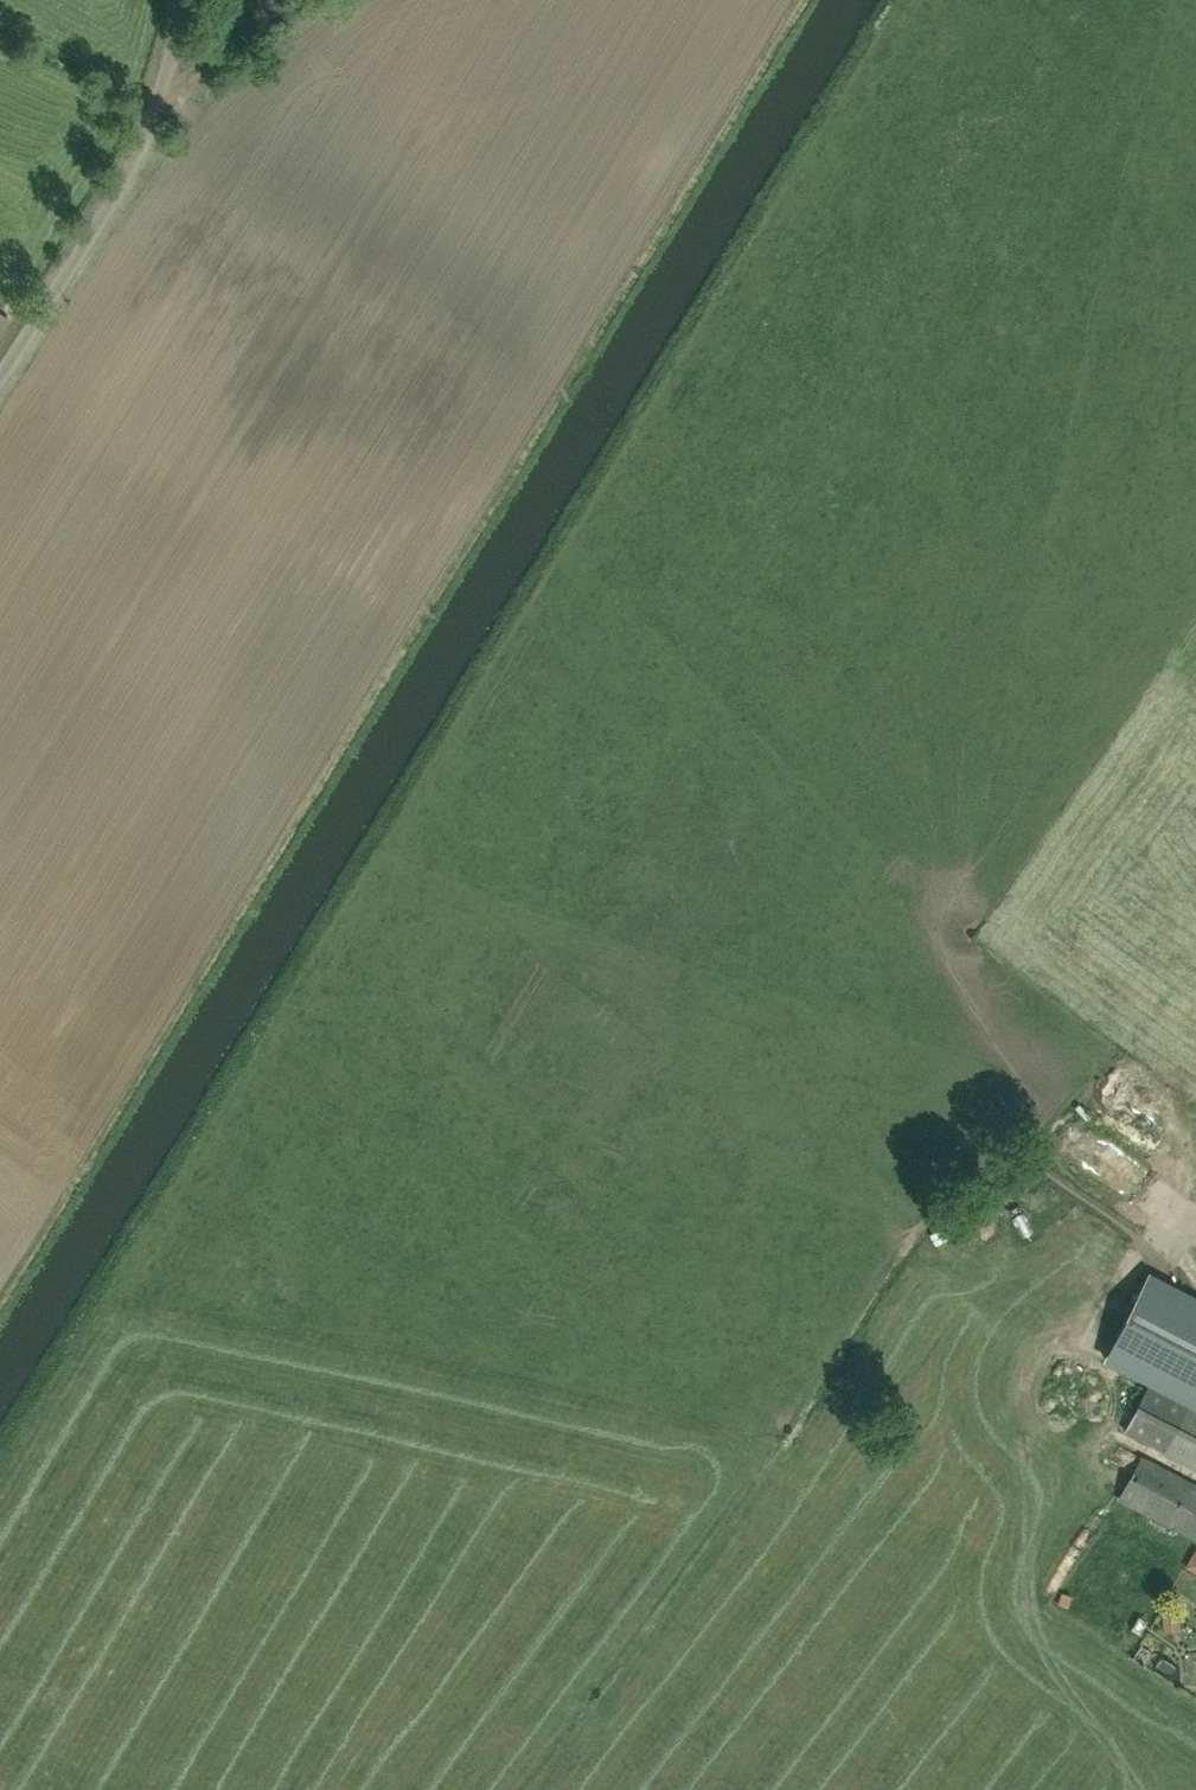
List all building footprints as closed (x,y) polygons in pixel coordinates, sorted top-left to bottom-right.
[(1151,1275),(1106,1360),(1195,1407),(1195,1299),(1151,1275)] [(1150,1384),(1127,1428),(1195,1465),(1195,1408),(1150,1384)] [(1119,1497),(1195,1538),(1195,1486),(1141,1456),(1119,1497)] [(1185,1569),(1195,1573),(1195,1552),(1191,1551),(1185,1569)]
